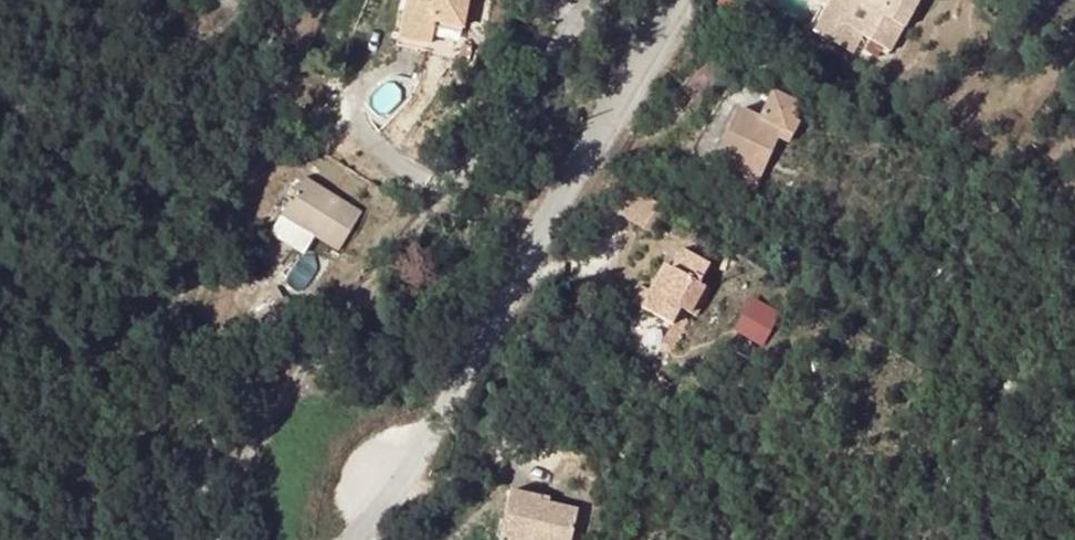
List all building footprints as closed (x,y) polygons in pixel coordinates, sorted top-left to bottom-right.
[(431,27),(459,33),(467,0),(404,0),(395,43),(427,49),(430,34),(431,27)] [(825,17),(836,1),(861,17),(872,0),(797,0),(825,17)] [(459,33),(431,27),(430,34),(458,40),(459,33)] [(427,49),(395,43),(394,50),(426,56),(427,49)] [(237,56),(229,72),(243,78),(250,61),(237,56)] [(744,114),(750,116),(733,152),(751,160),(748,166),(765,173),(789,118),(750,101),(744,114)] [(301,228),(314,236),(339,251),(361,213),(304,179),(281,216),(301,228)] [(675,281),(657,271),(652,282),(697,305),(707,285),(714,288),(726,266),(715,260),(724,236),(704,224),(675,281)] [(305,251),(314,236),(301,228),(292,243),(305,251)] [(753,296),(739,331),(751,336),(765,301),(753,296)] [(767,301),(757,333),(772,338),(782,306),(767,301)] [(211,356),(203,382),(212,384),(220,359),(211,356)]
